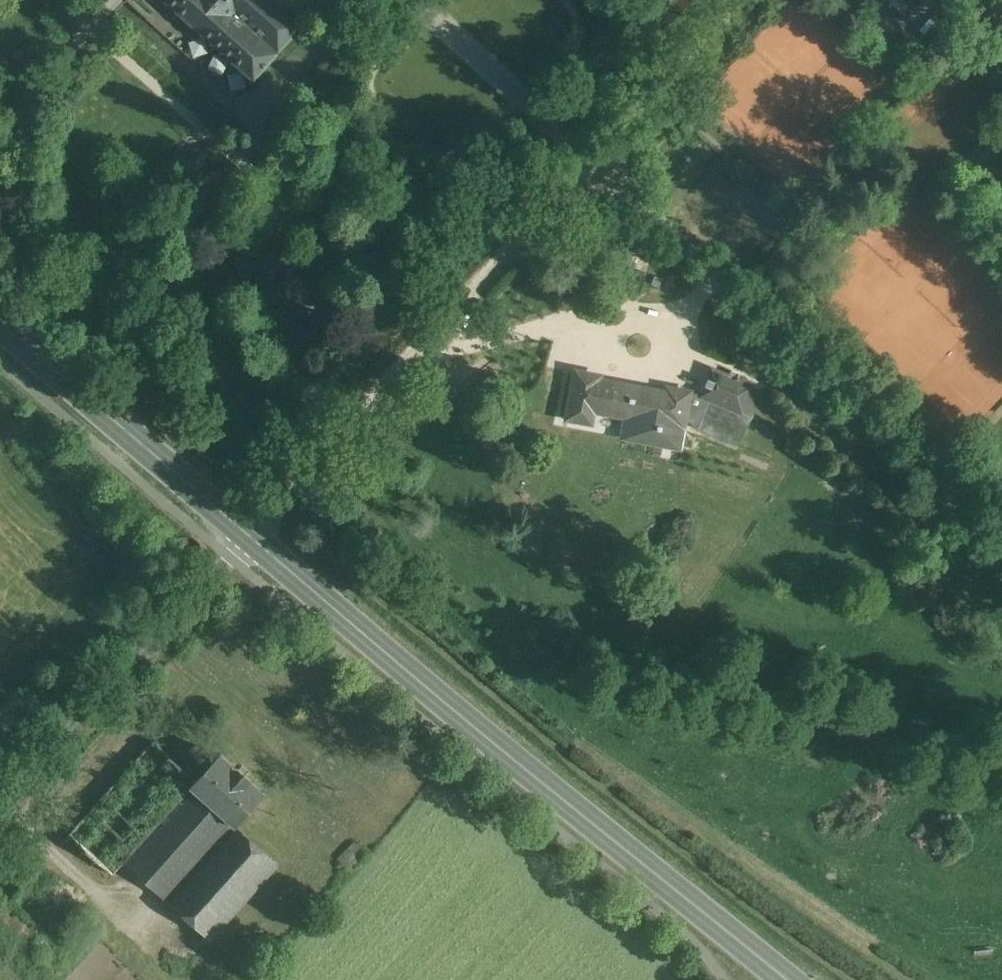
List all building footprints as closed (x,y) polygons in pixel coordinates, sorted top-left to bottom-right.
[(239,69),(240,69),(242,69),(250,77),(252,79),(252,80),(253,81),(254,80),(254,79),(263,70),(263,69),(264,69),(264,68),(267,65),(273,58),(274,58),(275,56),(303,26),(273,0),(163,0),(163,1),(164,1),(173,8),(172,9),(174,10),(175,10),(183,17),(183,18),(184,19),(198,31),(199,33),(200,33),(201,33),(208,40),(208,41),(209,42),(210,42),(218,49),(219,50),(221,52),(229,58),(228,59),(229,60),(230,60),(238,67),(239,69)] [(804,191),(836,156),(835,155),(843,146),(855,122),(871,104),(884,110),(905,87),(838,27),(850,33),(813,0),(793,0),(788,5),(781,21),(769,34),(761,51),(752,61),(761,69),(754,85),(745,95),(729,127),(750,146),(743,142),(791,185),(804,191)] [(860,9),(868,0),(850,0),(860,9)] [(900,19),(914,3),(910,0),(879,0),(900,19)] [(912,45),(907,39),(880,15),(862,34),(895,64),(912,45)] [(936,51),(923,38),(922,37),(916,43),(931,56),(936,51)] [(921,67),(924,64),(927,61),(912,47),(907,53),(921,67)] [(684,417),(693,425),(694,425),(698,429),(730,442),(739,445),(742,437),(762,390),(712,369),(701,395),(689,393),(684,417)] [(592,410),(594,410),(607,412),(612,384),(598,381),(598,376),(576,372),(568,418),(590,422),(592,410)] [(665,393),(612,384),(607,412),(627,416),(623,437),(679,447),(684,417),(689,393),(667,389),(666,393),(665,393)] [(152,741),(68,835),(113,875),(124,863),(191,788),(190,787),(196,781),(152,741)] [(196,781),(190,787),(191,788),(233,826),(234,826),(263,793),(220,754),(196,781)] [(233,826),(191,788),(124,863),(210,940),(278,865),(234,826),(233,826)]
